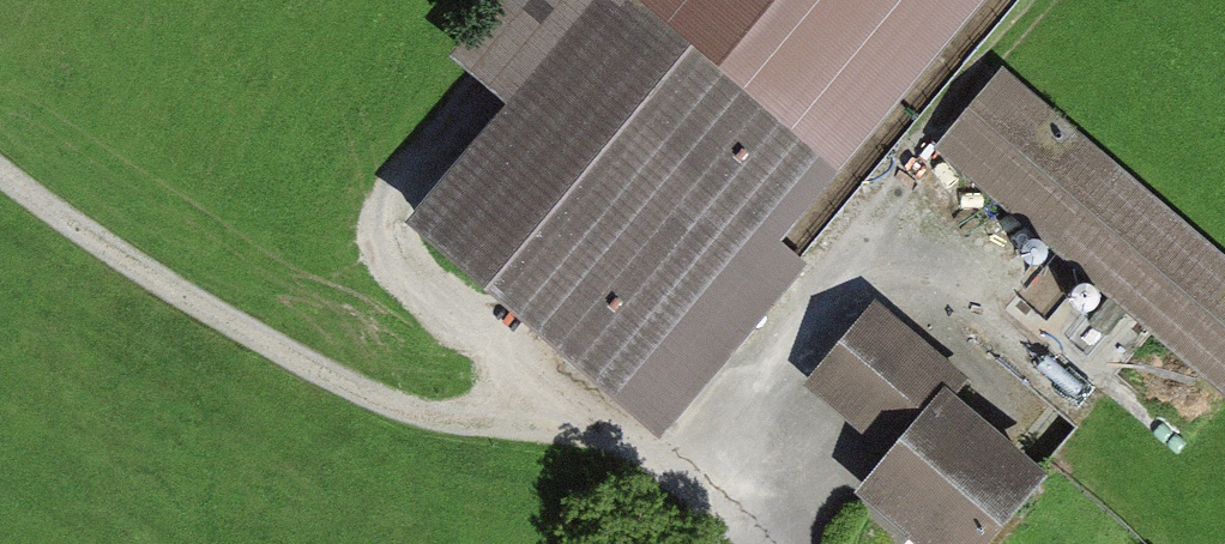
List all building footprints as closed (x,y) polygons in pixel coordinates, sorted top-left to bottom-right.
[(829,147),(643,0),(506,0),(446,75),(490,110),(396,227),(622,406),(829,147)] [(1009,82),(936,167),(1224,413),(1224,266),(1009,82)] [(1036,475),(933,399),(955,369),(868,305),(805,391),(885,450),(845,504),(900,543),(984,543),(1036,475)]
